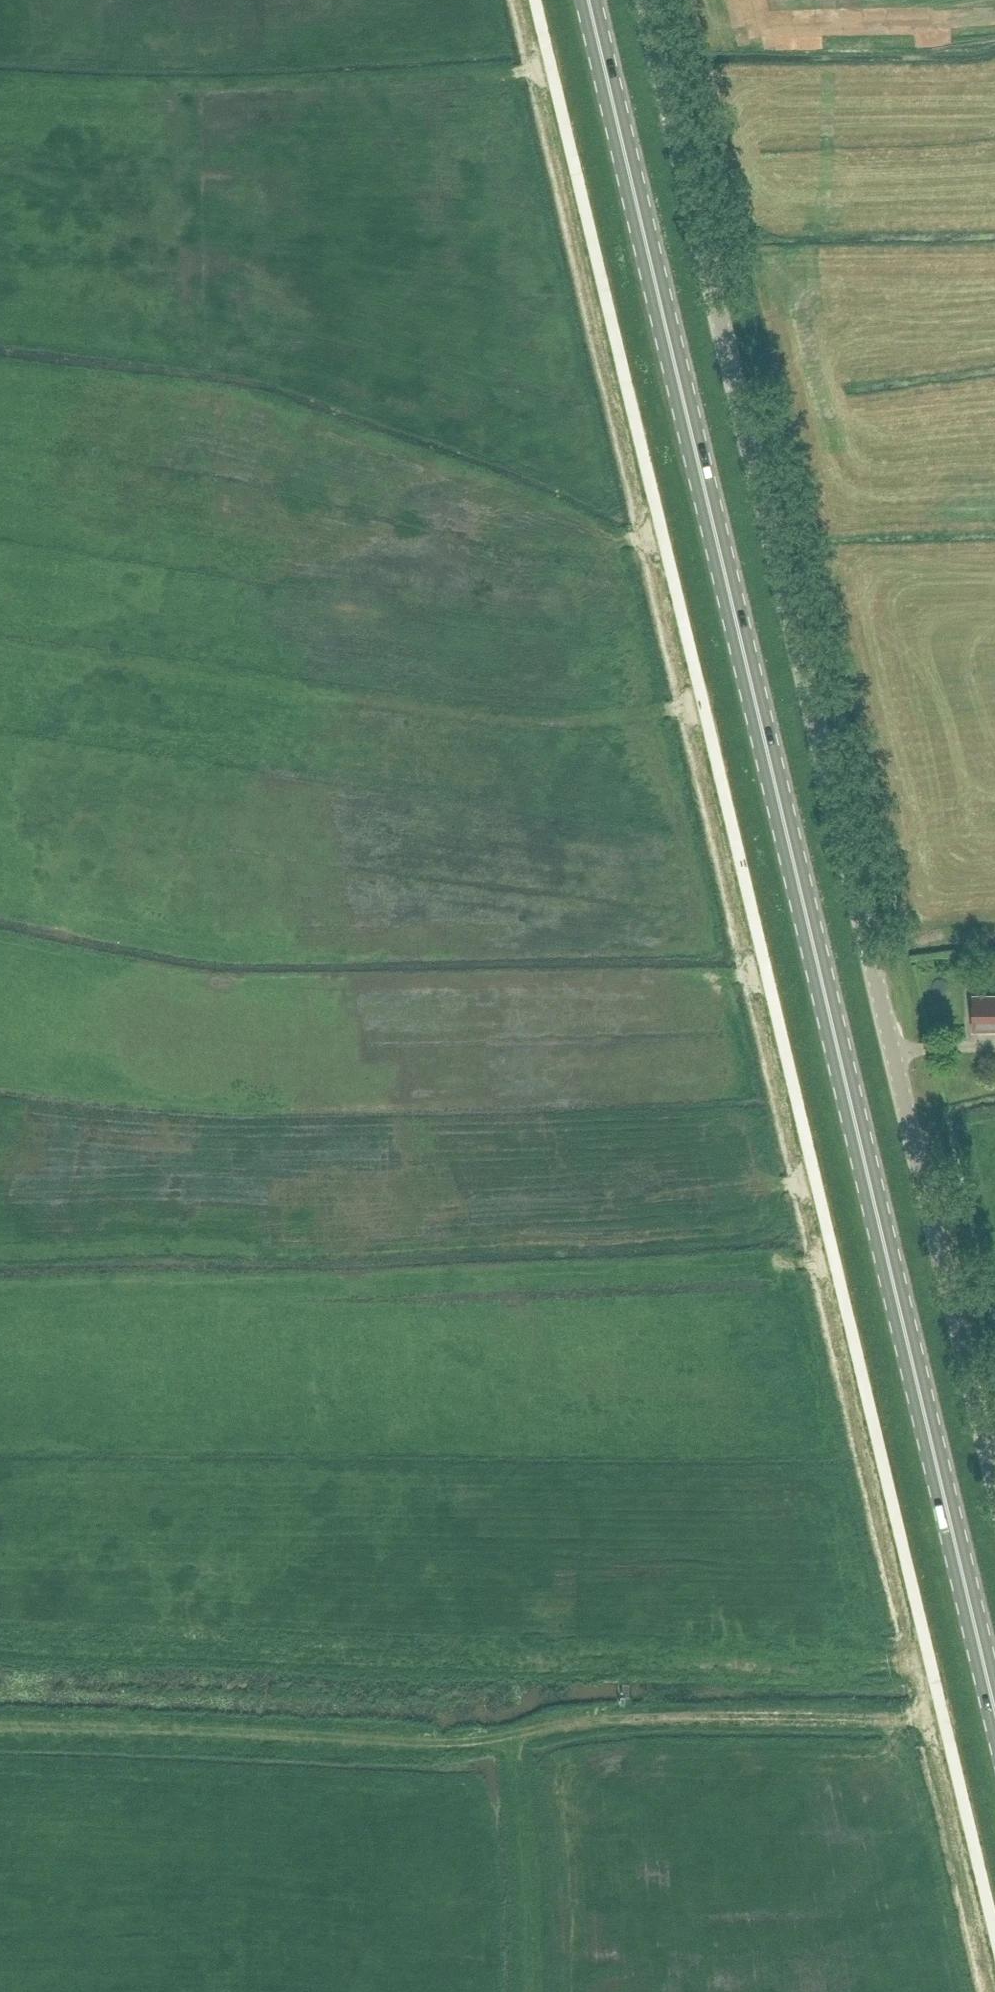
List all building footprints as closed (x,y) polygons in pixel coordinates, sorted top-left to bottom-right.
[(973,1030),(994,1030),(994,997),(973,997),(973,1030)] [(980,1080),(994,1079),(994,1066),(979,1067),(980,1080)]
